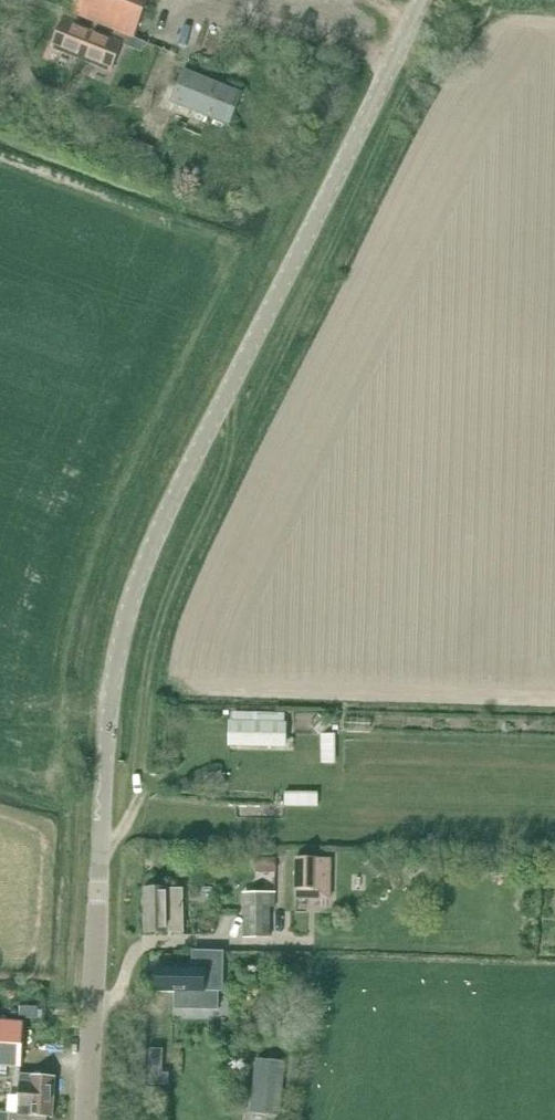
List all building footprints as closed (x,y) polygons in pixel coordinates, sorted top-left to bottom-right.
[(55,41),(64,44),(63,48),(92,59),(102,33),(103,34),(112,12),(110,11),(115,0),(62,0),(56,15),(64,19),(55,41)] [(173,83),(158,120),(180,129),(181,126),(191,130),(202,102),(195,99),(197,93),(173,83)] [(197,93),(195,99),(202,102),(210,105),(212,99),(197,93)] [(202,102),(191,130),(202,134),(201,137),(222,145),(237,108),(212,99),(210,105),(202,102)] [(233,720),(231,746),(269,747),(269,745),(283,746),(285,722),(252,721),(252,715),(240,714),(240,720),(233,720)] [(310,724),(321,735),(331,725),(319,714),(310,724)] [(334,734),(324,734),(324,754),(334,753),(334,734)] [(297,794),(286,794),(286,806),(297,806),(297,794)] [(276,857),(256,857),(256,872),(276,872),(276,857)] [(296,857),(295,897),(329,898),(330,858),(296,857)] [(167,888),(145,888),(146,932),(168,932),(168,931),(184,931),(183,888),(167,889),(167,888)] [(275,892),(244,892),(244,937),(271,937),(272,907),(275,907),(275,892)] [(154,977),(154,984),(157,987),(157,991),(176,991),(176,1009),(218,1010),(219,971),(224,971),(224,952),(194,951),(194,966),(158,965),(157,974),(154,977)] [(21,1067),(24,1022),(9,1021),(0,1021),(0,1065),(21,1067)] [(256,1060),(251,1113),(280,1116),(286,1063),(256,1060)] [(150,1072),(150,1084),(169,1085),(170,1073),(150,1072)] [(48,1117),(54,1117),(55,1077),(20,1076),(19,1115),(0,1114),(0,1119),(48,1119),(48,1117)]
